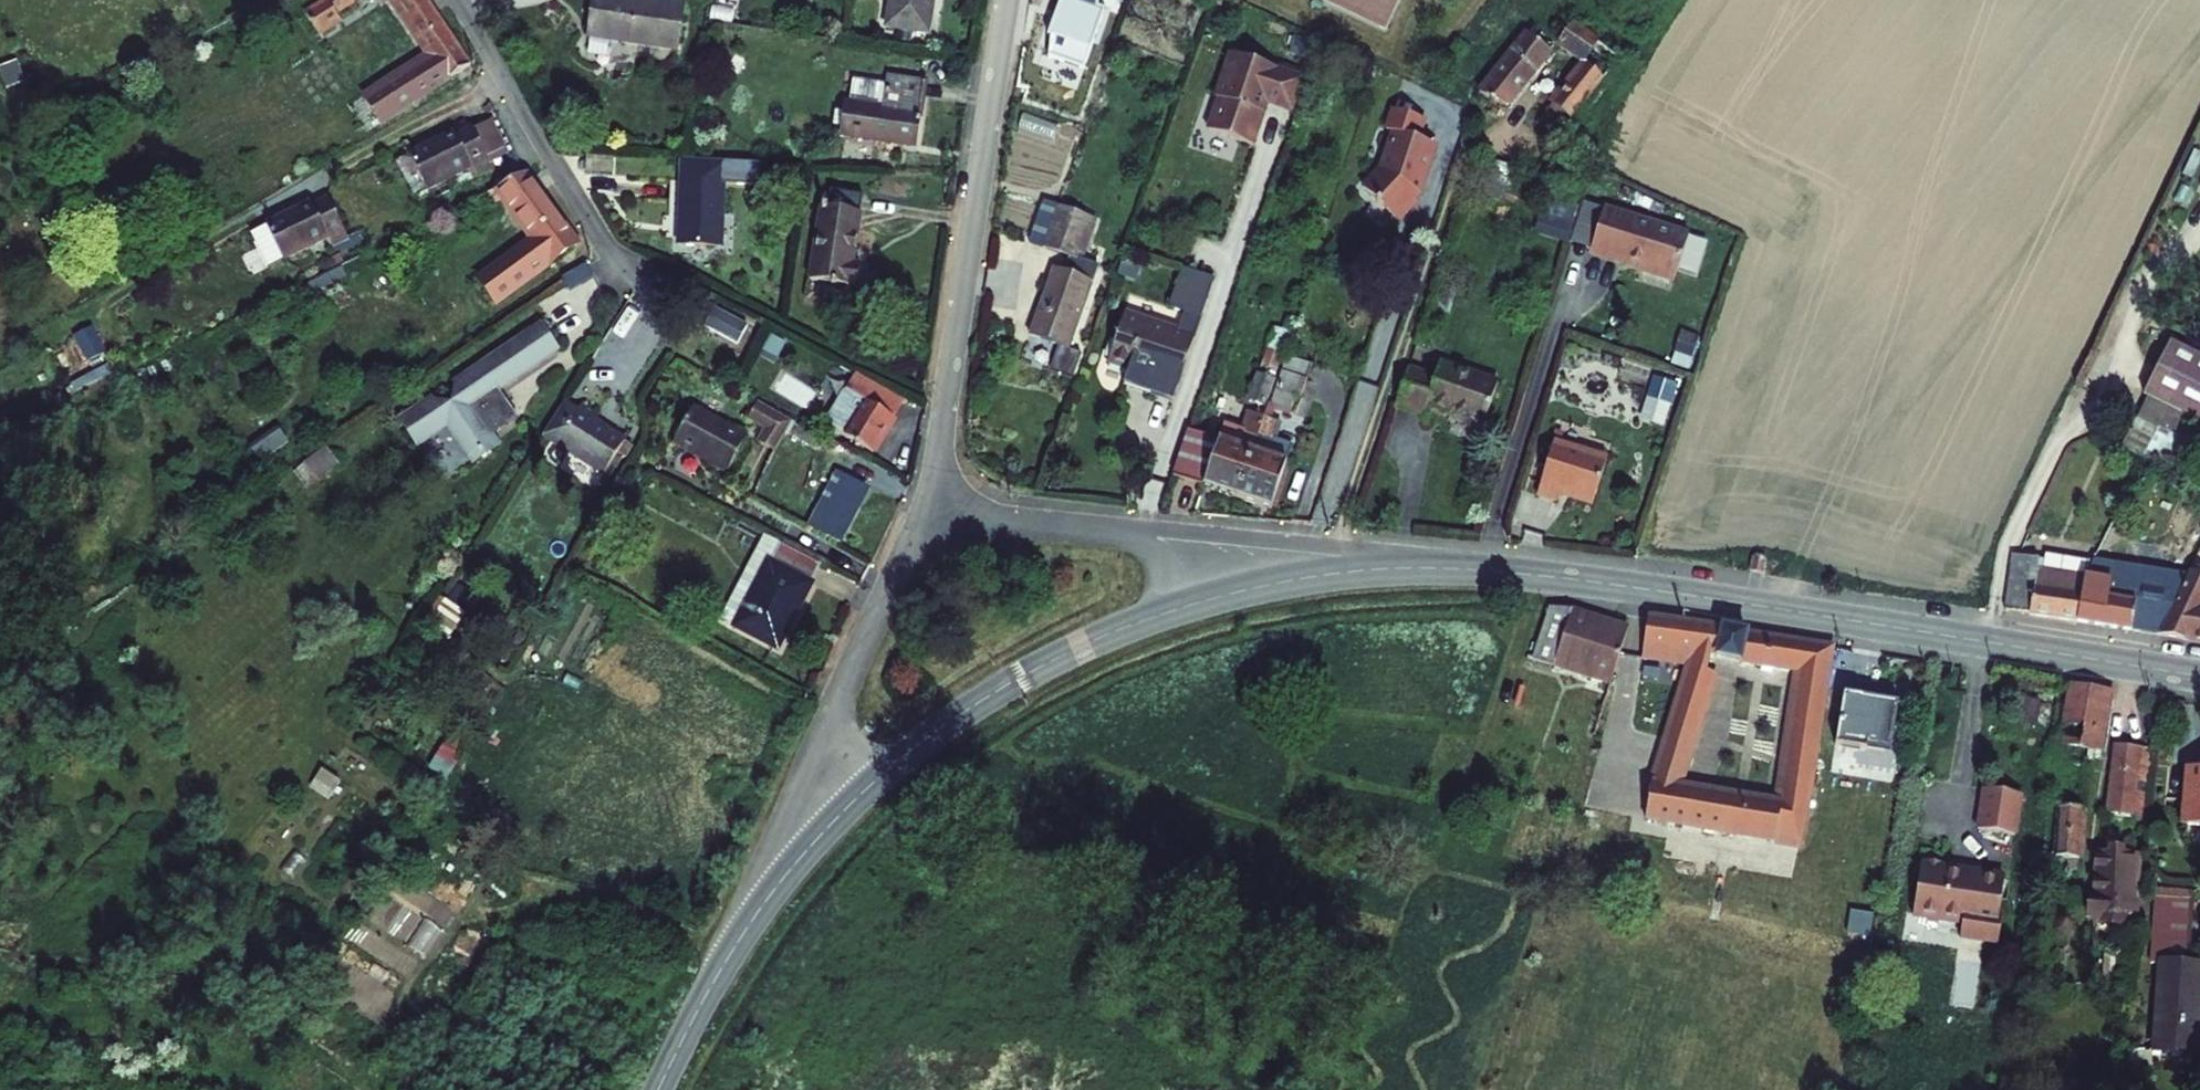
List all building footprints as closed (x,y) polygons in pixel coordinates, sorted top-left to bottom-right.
[(342,21),(337,13),(358,0),(327,0),(307,14),(320,34),(342,21)] [(425,0),(393,0),(431,58),(365,101),(380,124),(470,66),(425,0)] [(588,37),(673,46),(679,4),(644,0),(591,0),(588,37)] [(929,33),(933,0),(892,0),(888,27),(929,33)] [(1050,35),(1090,50),(1104,10),(1103,9),(1106,0),(1077,0),(1076,0),(1062,0),(1050,35)] [(1145,16),(1161,0),(1138,0),(1133,4),(1145,16)] [(1387,32),(1402,0),(1319,0),(1387,32)] [(726,2),(716,15),(729,25),(739,12),(726,2)] [(1620,58),(1573,24),(1556,44),(1584,65),(1552,105),(1571,120),(1620,58)] [(897,30),(896,40),(912,43),(914,32),(897,30)] [(1551,51),(1528,34),(1480,94),(1507,107),(1551,51)] [(1220,101),(1209,133),(1256,148),(1270,108),(1296,117),(1308,79),(1231,54),(1216,99),(1220,101)] [(739,74),(746,59),(736,55),(729,70),(739,74)] [(6,66),(0,69),(0,81),(4,90),(14,86),(6,66)] [(843,134),(916,145),(925,82),(888,76),(887,84),(853,79),(849,106),(848,106),(847,112),(841,111),(838,127),(844,128),(843,134)] [(1571,120),(1552,105),(1536,125),(1557,139),(1571,120)] [(1425,120),(1395,110),(1387,131),(1392,132),(1380,172),(1363,189),(1399,222),(1422,194),(1432,158),(1429,158),(1433,144),(1419,140),(1425,120)] [(492,121),(473,130),(488,160),(490,164),(496,161),(498,166),(511,159),(492,121)] [(456,136),(455,133),(410,155),(428,190),(470,169),(486,161),(488,160),(473,130),(472,128),(456,136)] [(2183,174),(2191,178),(2199,159),(2199,152),(2195,149),(2183,174)] [(614,176),(615,157),(587,156),(585,173),(614,176)] [(761,163),(683,160),(680,246),(722,248),(725,185),(760,186),(761,163)] [(491,171),(486,161),(470,169),(475,179),(491,171)] [(1513,170),(1488,161),(1477,192),(1502,201),(1513,170)] [(499,191),(504,198),(535,242),(481,282),(496,303),(577,244),(526,175),(499,191)] [(504,198),(499,191),(488,195),(487,196),(492,205),(504,198)] [(822,207),(811,281),(857,289),(861,266),(853,265),(863,196),(831,191),(828,208),(822,207)] [(1540,234),(1570,243),(1582,206),(1551,197),(1540,234)] [(344,231),(345,231),(329,198),(313,206),(313,204),(252,234),(269,268),(330,238),(344,231)] [(1592,249),(1604,209),(1583,202),(1570,243),(1592,249)] [(1051,268),(1029,328),(1067,343),(1099,266),(1079,259),(1093,217),(1053,203),(1038,244),(1068,255),(1061,272),(1051,268)] [(1707,241),(1604,209),(1592,249),(1639,264),(1638,269),(1675,281),(1678,270),(1696,276),(1707,241)] [(791,214),(780,212),(777,228),(788,230),(791,214)] [(334,247),(348,240),(344,231),(330,238),(334,247)] [(595,279),(587,266),(563,279),(571,293),(595,279)] [(1126,315),(1108,363),(1133,369),(1127,388),(1175,405),(1213,279),(1183,269),(1171,308),(1185,315),(1179,331),(1126,315)] [(706,325),(743,341),(752,321),(716,304),(706,325)] [(104,351),(91,327),(75,336),(88,360),(104,351)] [(557,350),(541,327),(454,387),(465,403),(446,416),(435,400),(404,422),(420,444),(449,424),(475,462),(498,446),(487,431),(491,429),(494,432),(513,419),(497,391),(557,350)] [(1261,368),(1277,374),(1291,332),(1276,327),(1261,368)] [(1699,338),(1683,333),(1672,365),(1688,370),(1699,338)] [(787,343),(771,334),(762,350),(778,359),(787,343)] [(2170,342),(2144,395),(2149,397),(2196,420),(2199,422),(2199,357),(2170,342)] [(1076,372),(1079,348),(1059,345),(1056,370),(1076,372)] [(1271,409),(1290,415),(1297,396),(1302,398),(1313,366),(1288,358),(1271,409)] [(1410,370),(1399,408),(1427,417),(1429,410),(1487,429),(1501,385),(1441,367),(1436,377),(1410,370)] [(905,403),(856,374),(826,425),(875,454),(905,403)] [(1250,402),(1266,407),(1275,379),(1259,374),(1250,402)] [(2186,441),(2196,420),(2149,397),(2139,417),(2160,428),(2181,439),(2186,441)] [(1669,406),(1648,400),(1643,416),(1665,422),(1669,406)] [(595,421),(599,415),(582,404),(578,410),(565,402),(544,435),(604,474),(626,441),(595,421)] [(786,428),(790,420),(757,402),(753,410),(786,428)] [(694,408),(674,444),(727,473),(747,437),(694,408)] [(758,441),(774,451),(786,428),(753,410),(748,420),(764,430),(758,441)] [(1188,430),(1173,476),(1238,498),(1264,417),(1255,414),(1253,420),(1250,419),(1246,430),(1225,423),(1219,441),(1188,430)] [(2133,428),(2138,419),(2127,414),(2123,423),(2133,428)] [(1238,498),(1272,509),(1293,446),(1271,439),(1275,428),(1272,427),(1274,420),(1264,417),(1238,498)] [(2145,458),(2160,428),(2139,417),(2138,419),(2133,428),(2124,447),(2145,458)] [(786,428),(819,447),(824,438),(790,420),(786,428)] [(262,462),(289,442),(279,428),(252,448),(262,462)] [(819,447),(786,428),(774,451),(775,452),(785,433),(816,451),(819,447)] [(2181,439),(2160,428),(2145,458),(2166,469),(2181,439)] [(631,445),(626,441),(604,474),(610,477),(631,445)] [(1539,491),(1539,496),(1557,500),(1559,493),(1594,504),(1607,460),(1556,442),(1539,491)] [(339,465),(326,447),(305,463),(318,481),(339,465)] [(318,481),(305,463),(295,471),(308,488),(318,481)] [(810,527),(841,543),(860,507),(856,505),(865,487),(839,472),(810,527)] [(856,505),(860,507),(870,489),(865,487),(856,505)] [(2140,575),(2141,570),(2141,565),(2116,560),(2123,546),(2114,541),(2125,519),(2117,515),(2094,561),(2091,567),(2140,575)] [(748,569),(763,577),(780,543),(765,535),(748,569)] [(793,620),(821,565),(780,543),(763,577),(748,569),(722,620),(776,647),(790,619),(793,620)] [(2094,561),(2045,553),(2044,559),(2014,555),(2006,612),(2078,622),(2085,580),(2091,567),(2094,561)] [(1765,558),(1756,556),(1754,557),(1751,572),(1763,575),(1766,560),(1765,558)] [(2131,631),(2140,575),(2091,567),(2085,580),(2078,622),(2131,631)] [(2140,575),(2131,631),(2161,636),(2189,578),(2141,570),(2140,575)] [(2189,578),(2161,636),(2199,643),(2199,574),(2192,571),(2189,578)] [(448,600),(468,614),(482,593),(476,589),(472,595),(458,586),(448,600)] [(466,614),(443,598),(428,620),(451,636),(466,614)] [(1554,667),(1590,678),(1602,640),(1565,635),(1563,644),(1552,641),(1559,609),(1551,608),(1534,659),(1555,665),(1554,667)] [(1611,685),(1628,628),(1572,610),(1559,609),(1552,641),(1563,644),(1565,635),(1602,640),(1590,678),(1611,685)] [(1718,656),(1724,629),(1649,618),(1641,658),(1688,666),(1652,781),(1646,820),(1684,826),(1690,788),(1680,786),(1715,674),(1706,672),(1710,655),(1718,656)] [(1748,632),(1724,629),(1718,656),(1718,659),(1742,663),(1748,633),(1748,632)] [(1748,633),(1742,663),(1803,673),(1781,803),(1774,841),(1798,845),(1812,782),(1833,648),(1748,633)] [(518,646),(510,641),(501,654),(509,660),(518,646)] [(2059,745),(2102,752),(2103,752),(2110,707),(2095,705),(2098,690),(2068,685),(2057,745),(2059,745)] [(2110,707),(2112,692),(2098,690),(2095,705),(2110,707)] [(1844,695),(1834,751),(1865,756),(1866,751),(1890,755),(1897,712),(1872,707),(1871,713),(1861,711),(1863,698),(1844,695)] [(2015,720),(2037,724),(2040,702),(2019,699),(2015,720)] [(488,744),(496,733),(485,725),(477,737),(488,744)] [(432,796),(465,748),(451,738),(419,787),(432,796)] [(2102,752),(2059,745),(2056,763),(2087,769),(2089,756),(2101,758),(2102,752)] [(2144,818),(2151,750),(2116,747),(2109,814),(2144,818)] [(2183,826),(2199,828),(2199,769),(2188,768),(2183,826)] [(1712,792),(1690,788),(1684,826),(1706,830),(1712,792)] [(2022,795),(1985,788),(1978,829),(2015,835),(2022,795)] [(1761,800),(1712,792),(1706,830),(1754,838),(1761,800)] [(1774,841),(1781,803),(1761,800),(1754,838),(1774,841)] [(2080,872),(2084,810),(2058,808),(2053,870),(2080,872)] [(2100,856),(2096,916),(2119,918),(2118,927),(2136,928),(2141,859),(2100,856)] [(1960,937),(1998,943),(2002,916),(1999,915),(2005,878),(1963,872),(1962,875),(1946,872),(1946,869),(1944,869),(1945,863),(1925,860),(1924,866),(1921,865),(1914,914),(1963,922),(1960,937)] [(2156,898),(2190,901),(2191,893),(2156,891),(2156,898)] [(2190,901),(2156,898),(2151,963),(2160,964),(2154,1052),(2193,1055),(2199,967),(2184,966),(2190,901)] [(2132,956),(2104,954),(2103,974),(2131,975),(2132,956)] [(2130,984),(2131,975),(2103,974),(2102,982),(2130,984)]
